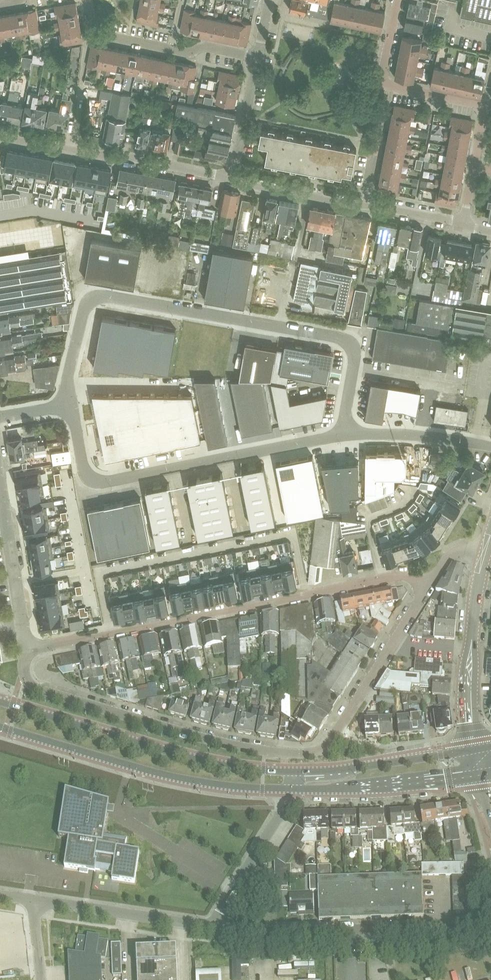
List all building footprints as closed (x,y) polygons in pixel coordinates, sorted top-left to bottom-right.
[(305,12),(306,12),(307,9),(309,0),(292,0),(290,9),(305,12)] [(319,0),(317,11),(307,9),(306,12),(305,12),(305,13),(331,19),(334,1),(335,0),(319,0)] [(340,22),(344,3),(339,2),(339,0),(335,0),(335,1),(334,1),(331,19),(330,20),(340,22)] [(351,24),(356,0),(352,0),(351,4),(344,3),(340,22),(350,24),(351,24)] [(361,26),(365,7),(359,6),(360,0),(356,0),(351,24),(351,25),(351,24),(361,26)] [(426,19),(427,19),(430,8),(437,10),(438,2),(431,0),(431,1),(426,0),(410,0),(407,14),(424,18),(426,19)] [(463,5),(460,17),(490,24),(490,0),(464,0),(463,5)] [(370,29),(371,29),(376,2),(372,1),(370,8),(365,7),(361,26),(370,28),(370,29)] [(56,16),(78,12),(76,2),(55,6),(56,16)] [(164,11),(165,7),(141,2),(139,11),(157,15),(157,14),(158,10),(164,11)] [(376,2),(371,29),(371,28),(381,30),(385,12),(378,10),(380,3),(376,2)] [(36,9),(26,11),(30,33),(40,31),(36,9)] [(181,30),(190,32),(194,14),(195,14),(195,11),(185,9),(181,30)] [(200,15),(195,14),(194,14),(190,32),(200,34),(205,9),(201,9),(200,15)] [(208,10),(205,9),(200,34),(209,36),(213,17),(207,16),(208,10)] [(26,11),(17,13),(21,38),(25,37),(24,31),(29,30),(29,33),(30,33),(26,11)] [(157,15),(139,11),(137,21),(158,25),(160,15),(157,14),(157,15)] [(214,11),(213,17),(209,36),(219,38),(222,19),(217,18),(218,12),(214,11)] [(80,22),(78,12),(56,16),(59,16),(60,21),(54,22),(55,26),(80,22)] [(17,13),(7,14),(10,33),(15,32),(16,38),(21,38),(17,13)] [(7,14),(0,15),(0,29),(2,41),(6,40),(5,34),(10,33),(7,14)] [(228,21),(222,19),(219,38),(228,40),(233,15),(229,14),(228,21)] [(228,40),(237,42),(241,23),(236,22),(237,16),(233,15),(228,40)] [(407,16),(404,28),(421,32),(423,26),(425,27),(424,33),(423,38),(429,39),(430,39),(434,21),(427,19),(426,19),(424,18),(424,19),(423,20),(407,16)] [(241,20),(241,23),(237,42),(247,44),(252,22),(241,20)] [(81,31),(80,22),(55,26),(55,30),(62,29),(62,34),(59,34),(60,35),(81,31)] [(83,41),(81,31),(60,35),(61,45),(83,41)] [(400,46),(400,47),(427,52),(428,45),(424,44),(423,47),(420,46),(421,40),(403,36),(401,46),(400,46)] [(73,46),(71,55),(80,57),(81,44),(73,46)] [(88,65),(97,67),(102,46),(92,44),(88,65)] [(111,48),(102,46),(97,67),(98,67),(99,64),(103,66),(102,72),(106,72),(111,48)] [(427,52),(400,47),(401,47),(399,57),(417,60),(419,54),(426,56),(427,52)] [(120,50),(111,48),(106,72),(110,73),(111,67),(117,68),(120,50)] [(120,50),(117,68),(122,69),(121,75),(125,76),(130,52),(120,50)] [(139,54),(130,52),(125,76),(128,77),(129,71),(136,72),(139,54)] [(136,72),(141,73),(140,80),(144,80),(145,74),(149,56),(139,54),(136,72)] [(153,82),(158,58),(149,56),(145,74),(151,76),(150,82),(153,82)] [(396,67),(423,72),(424,68),(416,66),(417,60),(399,57),(397,66),(396,66),(396,67)] [(441,88),(450,90),(454,71),(448,70),(451,58),(447,57),(446,62),(440,88),(441,88)] [(168,60),(158,58),(153,82),(157,83),(158,77),(164,78),(168,60)] [(168,60),(164,78),(170,79),(168,85),(167,85),(165,93),(171,94),(177,62),(168,60)] [(440,88),(446,62),(442,61),(441,68),(434,67),(430,85),(440,88)] [(187,64),(177,62),(171,94),(172,95),(173,95),(174,95),(177,81),(182,82),(181,89),(182,89),(187,64)] [(196,66),(187,64),(182,89),(195,92),(197,79),(194,79),(196,66)] [(460,73),(454,71),(450,90),(460,92),(460,93),(466,66),(462,65),(460,73)] [(468,75),(470,67),(466,66),(460,93),(460,92),(470,95),(475,76),(468,75)] [(423,72),(396,67),(397,67),(395,77),(413,81),(415,74),(422,76),(423,72)] [(475,76),(470,95),(480,97),(485,78),(479,77),(480,70),(476,69),(475,76)] [(217,81),(220,81),(239,85),(241,75),(219,70),(217,81)] [(38,97),(39,93),(40,87),(42,79),(37,78),(32,105),(27,104),(23,121),(33,123),(38,97)] [(237,94),(239,85),(220,81),(217,81),(214,80),(212,89),(237,94)] [(207,88),(201,87),(200,92),(205,93),(205,91),(217,94),(216,100),(235,104),(237,94),(212,89),(207,88)] [(10,118),(15,92),(10,90),(8,102),(2,101),(0,113),(0,116),(2,117),(3,118),(5,119),(6,118),(10,118)] [(15,92),(10,118),(21,121),(24,105),(18,104),(20,93),(15,92)] [(113,140),(123,93),(121,93),(113,92),(112,98),(108,118),(104,138),(113,140)] [(132,95),(123,93),(113,140),(122,142),(126,121),(132,95)] [(38,124),(38,125),(41,126),(42,125),(44,125),(47,109),(41,107),(43,95),(41,95),(40,97),(38,97),(33,123),(38,124)] [(47,124),(57,126),(63,98),(58,97),(55,109),(51,108),(47,124)] [(67,128),(72,104),(67,103),(68,99),(63,98),(57,126),(67,128)] [(193,123),(207,126),(207,125),(213,127),(213,128),(232,132),(236,115),(178,104),(176,113),(194,117),(193,123)] [(416,109),(394,105),(392,114),(414,119),(416,109)] [(141,144),(142,145),(145,146),(146,145),(147,145),(151,127),(146,126),(149,112),(143,111),(136,143),(141,144)] [(414,120),(414,119),(392,114),(390,124),(409,127),(415,129),(416,125),(410,124),(411,119),(414,120)] [(449,125),(471,130),(473,120),(451,116),(449,125)] [(153,128),(149,147),(162,149),(162,148),(167,149),(173,119),(167,118),(164,130),(153,128)] [(415,129),(409,127),(390,124),(389,133),(407,137),(408,132),(419,134),(420,130),(415,129)] [(207,125),(207,126),(207,129),(199,128),(198,134),(200,134),(211,136),(211,137),(230,141),(232,132),(213,128),(213,127),(207,125)] [(469,139),(471,130),(449,125),(449,126),(452,127),(451,132),(445,131),(444,134),(469,139)] [(265,161),(348,177),(351,177),(357,148),(261,130),(259,143),(268,145),(265,161)] [(389,133),(387,143),(412,148),(412,144),(406,143),(407,137),(389,133)] [(228,151),(230,141),(211,137),(211,136),(200,134),(199,139),(210,141),(209,147),(228,151)] [(450,140),(448,145),(467,149),(469,139),(444,134),(443,138),(450,140)] [(174,151),(180,153),(182,141),(176,140),(174,151)] [(411,152),(412,148),(387,143),(385,153),(404,156),(405,151),(411,152)] [(467,149),(448,145),(442,144),(442,148),(448,149),(447,155),(465,158),(467,149)] [(227,159),(228,151),(209,147),(208,146),(206,152),(196,150),(194,155),(224,161),(227,159)] [(5,166),(4,170),(15,172),(19,152),(8,150),(5,166)] [(19,152),(15,172),(26,174),(30,154),(19,152)] [(402,162),(404,156),(385,153),(383,162),(402,166),(408,167),(408,163),(402,162)] [(30,154),(26,174),(36,176),(40,156),(30,154)] [(439,159),(438,163),(463,168),(465,158),(447,155),(446,160),(439,159)] [(40,156),(36,176),(48,178),(51,158),(40,156)] [(54,159),(50,179),(61,181),(65,161),(54,159)] [(65,161),(61,181),(72,183),(76,163),(65,161)] [(381,172),(406,176),(407,173),(401,171),(402,166),(383,162),(381,172)] [(462,177),(463,168),(438,163),(438,167),(444,168),(443,174),(462,177)] [(78,164),(74,183),(86,186),(89,166),(78,164)] [(89,166),(86,186),(96,188),(100,168),(89,166)] [(100,168),(96,188),(107,190),(111,170),(100,168)] [(117,187),(126,189),(129,170),(120,169),(117,187)] [(139,172),(129,170),(126,189),(135,191),(139,172)] [(135,191),(144,192),(148,174),(139,172),(135,191)] [(398,184),(399,179),(406,180),(406,176),(381,172),(380,181),(401,185),(401,184),(398,184)] [(154,194),(157,176),(148,174),(144,192),(154,194)] [(460,187),(462,177),(443,174),(442,179),(436,178),(435,182),(460,187)] [(154,194),(163,196),(166,177),(157,176),(154,194)] [(166,177),(163,196),(172,198),(176,179),(166,177)] [(184,216),(186,210),(190,184),(188,184),(188,182),(182,181),(182,182),(181,182),(177,200),(181,200),(179,209),(181,209),(180,215),(184,216)] [(399,195),(401,185),(380,181),(378,191),(399,195)] [(436,192),(458,196),(460,187),(435,182),(434,185),(441,187),(440,192),(437,191),(436,192)] [(194,185),(190,184),(186,210),(185,213),(190,214),(191,211),(193,204),(197,205),(198,198),(200,198),(203,186),(200,186),(200,185),(194,184),(194,185)] [(206,187),(203,186),(200,198),(198,212),(197,215),(214,218),(216,209),(205,206),(206,199),(210,200),(213,188),(211,188),(212,187),(206,186),(206,187)] [(223,223),(225,224),(232,191),(223,189),(219,209),(223,210),(221,221),(224,222),(223,223)] [(241,192),(232,191),(225,224),(227,224),(228,222),(230,223),(233,212),(237,213),(241,192)] [(456,206),(458,196),(436,192),(435,202),(456,206)] [(118,197),(109,195),(106,208),(115,210),(118,197)] [(233,245),(247,248),(248,240),(256,200),(242,197),(235,235),(233,245)] [(268,223),(267,227),(266,232),(271,233),(278,200),(268,198),(264,216),(263,222),(268,223)] [(282,238),(284,232),(290,202),(280,200),(276,219),(282,220),(279,232),(278,238),(282,238)] [(300,204),(290,202),(284,232),(288,233),(289,228),(295,229),(300,204)] [(318,207),(315,207),(313,207),(311,207),(308,224),(318,226),(317,230),(315,230),(311,248),(316,249),(324,210),(319,209),(318,207)] [(322,250),(328,251),(329,245),(323,244),(324,238),(323,238),(325,228),(333,229),(336,212),(334,211),(333,211),(330,210),(329,211),(324,210),(316,249),(322,250)] [(328,251),(338,253),(346,213),(336,211),(336,212),(333,229),(329,245),(328,251)] [(345,254),(351,255),(358,215),(346,213),(338,253),(345,254)] [(358,215),(351,255),(363,258),(371,218),(358,215)] [(372,245),(379,246),(376,262),(380,263),(388,222),(385,221),(382,220),(381,221),(379,221),(376,238),(373,237),(372,245)] [(388,222),(380,263),(378,274),(384,275),(391,241),(395,241),(398,224),(396,224),(396,222),(393,222),(392,223),(388,222)] [(258,241),(261,226),(252,224),(249,239),(258,241)] [(398,242),(410,244),(413,227),(412,226),(411,225),(408,225),(407,226),(401,225),(398,242)] [(409,265),(411,252),(419,253),(424,228),(413,226),(413,227),(410,244),(406,265),(409,265)] [(180,237),(169,235),(167,244),(178,246),(180,237)] [(436,253),(436,258),(441,259),(444,243),(441,242),(441,238),(429,235),(426,251),(436,253)] [(268,252),(279,254),(282,241),(271,238),(268,252)] [(85,278),(134,287),(141,247),(92,239),(85,278)] [(446,255),(457,257),(460,241),(448,239),(447,243),(444,243),(441,259),(439,265),(444,266),(446,255)] [(261,242),(248,240),(247,248),(260,250),(261,242)] [(288,242),(282,241),(279,254),(292,257),(294,244),(288,243),(288,242)] [(472,244),(460,241),(457,257),(467,259),(465,266),(469,267),(471,267),(472,265),(474,256),(474,251),(471,251),(472,244)] [(471,267),(478,269),(479,259),(487,261),(490,244),(478,241),(476,252),(474,251),(474,256),(472,265),(471,267)] [(399,246),(394,245),(393,251),(392,251),(388,266),(390,266),(390,268),(394,269),(399,246)] [(233,252),(213,249),(204,299),(224,302),(233,252)] [(0,260),(0,311),(58,302),(67,301),(74,300),(66,250),(0,260)] [(224,302),(245,306),(254,256),(233,252),(224,302)] [(346,310),(354,272),(302,261),(294,299),(314,303),(314,305),(316,305),(316,304),(324,305),(323,307),(335,309),(336,308),(346,310)] [(478,269),(471,267),(469,267),(465,291),(463,301),(465,302),(466,300),(481,303),(482,295),(478,294),(482,270),(478,269)] [(375,285),(377,278),(365,275),(364,283),(375,285)] [(437,280),(435,289),(448,291),(449,283),(437,280)] [(387,284),(386,292),(396,293),(397,286),(387,284)] [(352,309),(350,321),(354,322),(358,322),(359,323),(361,323),(364,312),(369,291),(357,287),(352,309)] [(450,292),(449,298),(448,303),(458,305),(462,305),(463,301),(465,291),(451,288),(450,292)] [(450,292),(448,291),(435,289),(434,295),(449,298),(450,292)] [(449,298),(434,295),(433,300),(448,303),(449,298)] [(448,303),(433,300),(421,298),(417,322),(409,320),(407,329),(452,337),(490,344),(490,311),(462,305),(458,305),(448,303)] [(67,301),(58,302),(60,313),(60,314),(71,312),(74,300),(67,301)] [(34,318),(33,313),(9,317),(8,312),(0,313),(0,322),(34,318)] [(71,312),(60,314),(61,323),(64,323),(70,322),(71,312)] [(371,314),(370,314),(368,324),(369,324),(379,326),(381,315),(371,314)] [(169,371),(177,329),(104,316),(96,367),(121,371),(122,367),(146,371),(147,367),(169,371)] [(395,317),(393,327),(404,329),(405,319),(395,317)] [(0,322),(0,332),(11,330),(10,326),(34,322),(34,318),(0,322)] [(447,370),(452,339),(429,335),(429,334),(392,328),(380,326),(377,326),(372,357),(447,370)] [(36,337),(41,337),(40,333),(22,335),(12,337),(11,332),(0,334),(0,343),(36,337)] [(0,343),(0,352),(14,350),(13,346),(23,344),(37,342),(36,337),(0,343)] [(271,378),(277,348),(245,342),(239,378),(271,378)] [(284,349),(282,360),(280,372),(289,374),(310,377),(328,381),(330,372),(334,352),(315,349),(285,344),(284,349)] [(282,360),(284,349),(277,348),(271,378),(271,381),(287,383),(287,381),(289,374),(280,372),(282,360)] [(26,359),(25,355),(15,357),(14,352),(0,354),(0,363),(26,359)] [(0,363),(0,373),(17,370),(17,372),(26,370),(27,368),(27,364),(34,363),(34,358),(26,359),(0,363)] [(50,371),(35,373),(36,385),(55,388),(60,363),(49,364),(50,371)] [(215,378),(195,378),(208,445),(228,442),(215,378)] [(263,378),(231,378),(242,433),(273,427),(263,378)] [(287,383),(271,381),(280,426),(323,417),(327,394),(290,401),(287,383)] [(371,381),(365,417),(383,420),(385,407),(389,384),(371,381)] [(421,389),(389,384),(385,407),(417,413),(421,389)] [(192,394),(93,393),(106,459),(201,439),(192,394)] [(436,404),(434,420),(466,425),(468,409),(436,404)] [(21,437),(8,439),(8,440),(7,440),(8,446),(9,445),(10,449),(38,444),(37,439),(22,442),(21,437)] [(39,449),(38,444),(10,449),(10,452),(9,452),(10,458),(11,458),(12,459),(25,457),(24,452),(39,449)] [(51,452),(53,463),(71,461),(69,449),(51,452)] [(313,455),(276,462),(288,519),(324,512),(313,455)] [(466,468),(464,471),(479,479),(484,471),(480,469),(481,468),(475,464),(474,466),(466,460),(456,459),(455,464),(462,465),(466,468)] [(359,461),(322,464),(331,507),(350,505),(349,494),(359,494),(359,461)] [(252,526),(275,521),(264,465),(240,469),(240,470),(252,526)] [(479,479),(464,471),(462,470),(462,469),(459,469),(452,480),(450,479),(444,489),(463,501),(467,494),(460,489),(462,485),(468,488),(471,489),(473,486),(475,487),(479,479)] [(37,472),(17,476),(19,487),(39,484),(37,472)] [(223,473),(187,480),(198,537),(234,530),(223,473)] [(39,484),(19,487),(21,499),(41,496),(39,484)] [(145,489),(157,545),(181,540),(169,484),(145,489)] [(438,504),(454,514),(460,504),(458,503),(459,501),(448,493),(446,495),(440,492),(434,501),(438,504)] [(378,496),(382,507),(388,505),(384,494),(378,496)] [(373,498),(377,509),(382,507),(378,496),(373,498)] [(88,508),(98,557),(150,546),(140,498),(124,501),(105,505),(88,508)] [(373,498),(368,500),(372,511),(377,509),(373,498)] [(438,504),(433,512),(432,513),(448,523),(454,514),(438,504)] [(43,507),(23,510),(25,522),(45,519),(43,507)] [(431,511),(425,519),(439,535),(448,523),(432,513),(433,512),(431,511)] [(323,564),(335,565),(340,519),(316,516),(308,583),(321,580),(323,564)] [(45,519),(25,522),(27,534),(47,530),(45,519)] [(342,534),(344,534),(367,530),(365,522),(340,519),(335,565),(340,566),(341,572),(344,571),(358,569),(354,551),(347,552),(344,536),(342,536),(342,534)] [(439,535),(425,519),(417,525),(431,543),(440,536),(439,535)] [(431,543),(417,525),(409,532),(422,549),(422,550),(431,543)] [(400,535),(401,537),(407,554),(422,549),(409,532),(400,535)] [(47,536),(29,539),(31,550),(49,547),(47,536)] [(401,537),(392,540),(391,541),(397,558),(407,554),(401,537)] [(380,542),(380,544),(387,562),(397,558),(391,541),(392,540),(391,538),(380,542)] [(49,547),(31,550),(33,561),(51,558),(49,547)] [(51,558),(33,561),(34,571),(34,572),(53,569),(53,568),(52,568),(51,558)] [(292,559),(281,562),(285,584),(296,582),(292,559)] [(275,586),(285,584),(281,562),(270,564),(275,586)] [(260,566),(264,588),(275,586),(270,564),(260,566)] [(438,608),(437,619),(456,621),(458,599),(464,569),(453,565),(436,591),(443,594),(441,605),(439,605),(439,608),(438,608)] [(264,588),(260,566),(249,568),(254,590),(264,588)] [(254,590),(249,568),(238,570),(240,581),(238,581),(240,590),(242,589),(243,593),(254,590)] [(233,571),(222,573),(227,596),(238,594),(233,571)] [(216,598),(227,596),(222,573),(212,575),(216,598)] [(202,580),(206,600),(216,598),(212,575),(201,578),(201,580),(202,580)] [(191,580),(180,582),(184,604),(195,602),(191,582),(191,580)] [(191,582),(195,602),(206,600),(202,580),(201,580),(191,582)] [(55,582),(36,585),(38,596),(39,596),(56,593),(55,582)] [(173,607),(184,604),(180,582),(169,584),(173,607)] [(154,592),(158,610),(168,608),(164,585),(153,587),(154,592)] [(393,616),(382,609),(382,605),(399,601),(401,603),(408,592),(405,588),(373,594),(376,613),(378,613),(379,615),(375,620),(385,628),(393,616)] [(136,614),(147,612),(143,594),(144,594),(143,589),(132,591),(136,614)] [(121,594),(126,616),(136,614),(132,591),(121,594)] [(144,594),(143,594),(147,612),(158,610),(154,592),(144,594)] [(56,593),(39,596),(40,607),(58,604),(56,593)] [(126,616),(121,594),(110,596),(112,606),(110,607),(112,615),(114,615),(115,618),(126,616)] [(373,594),(353,598),(356,610),(370,607),(372,618),(375,620),(379,615),(378,613),(376,613),(373,594)] [(356,614),(356,610),(353,598),(340,601),(340,602),(335,603),(339,623),(345,624),(343,614),(351,612),(351,615),(356,614)] [(332,602),(324,604),(328,632),(322,640),(326,643),(332,634),(332,632),(330,623),(336,622),(333,605),(332,602)] [(58,604),(40,607),(42,617),(60,614),(58,604)] [(317,636),(322,640),(328,632),(324,604),(314,606),(318,626),(322,625),(323,632),(317,632),(317,636)] [(351,681),(361,666),(344,656),(343,655),(330,675),(313,663),(312,645),(317,636),(317,632),(312,606),(280,613),(281,653),(282,695),(295,698),(309,702),(333,709),(340,699),(351,681)] [(268,646),(268,654),(275,654),(275,636),(279,636),(278,613),(270,614),(270,646),(268,646)] [(42,617),(41,617),(43,629),(62,625),(60,614),(42,617)] [(266,646),(268,646),(270,646),(270,614),(261,616),(262,637),(266,637),(266,646)] [(239,621),(241,655),(247,654),(247,639),(259,637),(258,617),(239,621)] [(455,631),(456,621),(437,619),(437,621),(436,621),(435,625),(426,624),(426,626),(415,625),(414,627),(455,631)] [(82,620),(69,622),(70,628),(83,626),(82,620)] [(241,666),(241,655),(239,621),(227,623),(227,638),(228,668),(241,666)] [(375,622),(371,629),(378,633),(382,627),(375,622)] [(222,639),(227,638),(227,623),(201,628),(205,648),(214,646),(217,662),(223,661),(222,654),(220,654),(218,645),(222,644),(222,639)] [(434,637),(454,639),(455,631),(414,627),(409,634),(414,637),(423,637),(424,630),(426,630),(426,632),(435,633),(434,637)] [(198,629),(189,630),(198,670),(202,669),(198,649),(202,648),(198,629)] [(370,652),(375,643),(378,639),(363,629),(357,637),(348,631),(345,636),(370,652)] [(189,630),(181,632),(184,652),(189,651),(193,671),(198,670),(189,630)] [(361,666),(370,652),(345,636),(336,630),(336,631),(335,634),(327,643),(343,655),(344,656),(345,655),(361,666)] [(186,678),(181,654),(177,633),(169,634),(178,679),(186,678)] [(169,656),(171,669),(173,680),(178,679),(169,634),(160,636),(164,657),(169,656)] [(152,656),(157,655),(161,654),(157,637),(140,640),(144,657),(141,658),(144,670),(153,668),(154,665),(152,656)] [(127,643),(134,678),(139,677),(138,671),(139,671),(137,659),(139,658),(136,641),(127,643)] [(126,661),(128,670),(130,680),(134,680),(134,678),(127,643),(119,645),(122,662),(126,661)] [(119,665),(116,645),(107,647),(113,679),(114,682),(120,681),(119,673),(117,674),(115,665),(119,665)] [(107,647),(99,649),(102,668),(107,667),(109,680),(113,679),(107,647)] [(98,653),(97,649),(88,651),(96,687),(99,687),(99,686),(99,683),(98,679),(103,678),(102,671),(100,668),(98,653)] [(88,688),(92,690),(96,689),(96,687),(88,651),(79,653),(83,672),(82,673),(83,680),(89,679),(91,689),(89,688),(88,688)] [(72,654),(74,666),(80,665),(78,653),(72,654)] [(69,667),(66,655),(55,657),(57,669),(69,667)] [(442,663),(442,660),(415,658),(414,669),(412,669),(410,671),(410,673),(392,672),(387,670),(374,690),(381,691),(394,692),(401,693),(408,694),(411,694),(412,685),(433,687),(432,694),(450,696),(451,683),(440,682),(441,679),(443,679),(444,678),(444,674),(443,673),(441,673),(441,672),(443,671),(441,670),(443,669),(442,667),(443,667),(442,665),(444,664),(442,663)] [(271,664),(262,664),(262,676),(271,676),(271,664)] [(263,687),(264,682),(264,677),(254,679),(253,687),(263,687)] [(147,685),(151,699),(158,697),(155,683),(147,685)] [(140,701),(151,699),(147,685),(137,687),(137,689),(140,701)] [(118,699),(130,703),(127,691),(116,687),(116,693),(118,699)] [(137,689),(127,691),(130,703),(140,701),(137,689)] [(190,699),(202,697),(201,689),(189,691),(190,699)] [(238,733),(244,734),(247,717),(243,716),(245,705),(244,705),(246,694),(241,693),(239,704),(240,704),(237,717),(238,717),(235,731),(238,732),(238,733)] [(291,718),(295,698),(282,695),(282,713),(291,718)] [(164,696),(158,697),(151,699),(140,701),(130,703),(145,708),(160,712),(164,696)] [(207,724),(209,725),(213,711),(214,711),(217,699),(212,697),(209,708),(205,707),(200,724),(206,725),(207,724)] [(382,708),(389,708),(389,705),(394,705),(394,699),(380,698),(377,697),(376,703),(383,704),(382,708)] [(437,697),(438,702),(439,707),(441,706),(442,713),(434,714),(434,715),(430,715),(432,723),(436,723),(437,731),(438,731),(441,733),(444,732),(446,730),(447,730),(447,729),(452,729),(450,716),(450,710),(450,708),(449,698),(437,697)] [(195,706),(193,716),(191,720),(194,721),(194,722),(200,724),(205,707),(201,706),(203,699),(201,698),(192,701),(191,705),(195,706)] [(214,722),(213,726),(216,727),(216,728),(222,730),(226,713),(221,712),(224,701),(218,700),(216,711),(217,712),(214,722)] [(172,705),(171,710),(170,714),(179,716),(180,718),(183,719),(184,718),(186,718),(187,715),(189,706),(188,704),(182,702),(172,705)] [(231,730),(232,726),(234,716),(235,716),(238,704),(232,702),(229,714),(226,713),(222,730),(228,731),(229,730),(231,730)] [(328,716),(333,709),(309,702),(305,709),(309,715),(302,726),(316,734),(318,731),(319,731),(328,716)] [(399,736),(411,735),(409,718),(408,705),(403,706),(404,714),(396,715),(399,736)] [(279,723),(281,713),(281,707),(276,706),(273,722),(268,721),(266,738),(272,738),(273,737),(276,738),(276,734),(278,723),(279,723)] [(252,718),(247,717),(244,734),(250,735),(251,734),(253,734),(254,731),(256,720),(257,720),(259,708),(254,707),(252,718)] [(258,731),(258,735),(260,735),(261,737),(266,738),(268,721),(264,720),(266,709),(261,708),(259,720),(258,731)] [(422,717),(409,718),(411,735),(424,733),(422,717)] [(279,739),(285,740),(285,737),(292,738),(292,737),(300,741),(301,739),(306,741),(309,737),(313,740),(316,734),(302,726),(291,719),(290,721),(298,727),(295,733),(286,732),(286,730),(280,729),(279,739)] [(392,719),(379,720),(379,737),(393,737),(392,719)] [(366,738),(379,737),(379,720),(365,720),(365,730),(366,738)] [(109,802),(108,802),(66,790),(59,837),(69,838),(65,867),(80,869),(80,872),(85,872),(88,873),(88,871),(95,872),(95,869),(103,870),(113,872),(112,879),(121,881),(135,883),(139,851),(125,849),(127,838),(104,834),(107,819),(108,811),(109,803),(109,802)] [(460,803),(447,805),(451,832),(451,838),(458,837),(456,819),(462,818),(460,803)] [(445,833),(451,832),(447,805),(441,806),(440,804),(435,805),(435,806),(433,807),(435,822),(444,821),(445,833)] [(420,826),(421,836),(437,833),(435,822),(433,807),(421,809),(423,824),(420,825),(420,826)] [(422,842),(421,836),(420,826),(416,826),(414,809),(402,811),(405,835),(414,834),(416,843),(422,842)] [(387,829),(388,840),(389,845),(395,844),(395,838),(405,837),(405,835),(402,811),(390,812),(392,828),(387,829)] [(384,812),(372,813),(372,829),(372,833),(373,841),(388,840),(387,829),(385,829),(384,812)] [(356,813),(344,814),(344,830),(351,830),(352,838),(353,838),(354,847),(356,847),(359,847),(358,830),(356,830),(356,813)] [(361,830),(372,829),(372,813),(360,813),(361,830)] [(304,814),(304,831),(302,834),(294,830),(292,834),(303,841),(305,836),(312,836),(312,851),(317,851),(317,843),(316,836),(316,831),(316,814),(304,814)] [(328,831),(328,818),(328,814),(316,814),(316,831),(328,831)] [(333,830),(344,830),(344,814),(332,814),(333,830)] [(303,841),(292,834),(288,839),(299,846),(303,841)] [(296,851),(299,846),(288,839),(285,844),(296,851)] [(285,844),(282,849),(293,856),(296,851),(285,844)] [(290,860),(293,856),(282,849),(279,854),(290,860)] [(455,862),(461,861),(467,861),(466,853),(460,853),(454,854),(455,862)] [(290,860),(279,854),(276,859),(285,865),(288,864),(290,860)] [(275,876),(287,875),(291,875),(291,865),(288,865),(288,864),(285,865),(276,859),(274,861),(275,875),(275,876)] [(452,875),(464,875),(464,863),(445,863),(446,875),(452,875)] [(317,878),(318,890),(319,912),(319,920),(423,916),(423,908),(422,878),(422,876),(422,873),(317,878)] [(274,888),(275,888),(288,887),(287,875),(275,876),(275,875),(273,875),(274,888)] [(317,875),(310,875),(310,890),(318,890),(317,878),(317,875)] [(287,891),(277,892),(277,908),(288,908),(287,891)] [(313,914),(313,908),(312,894),(296,895),(290,895),(290,913),(304,913),(304,915),(313,914)] [(70,963),(70,979),(101,979),(100,962),(100,958),(106,959),(108,940),(98,939),(99,937),(88,935),(88,937),(78,936),(75,958),(70,959),(70,963)] [(113,975),(122,975),(121,943),(111,943),(113,975)] [(137,950),(138,979),(178,979),(176,948),(137,950)] [(241,966),(250,966),(250,959),(233,959),(234,979),(242,979),(241,966)] [(198,970),(198,979),(223,979),(223,969),(198,970)]
